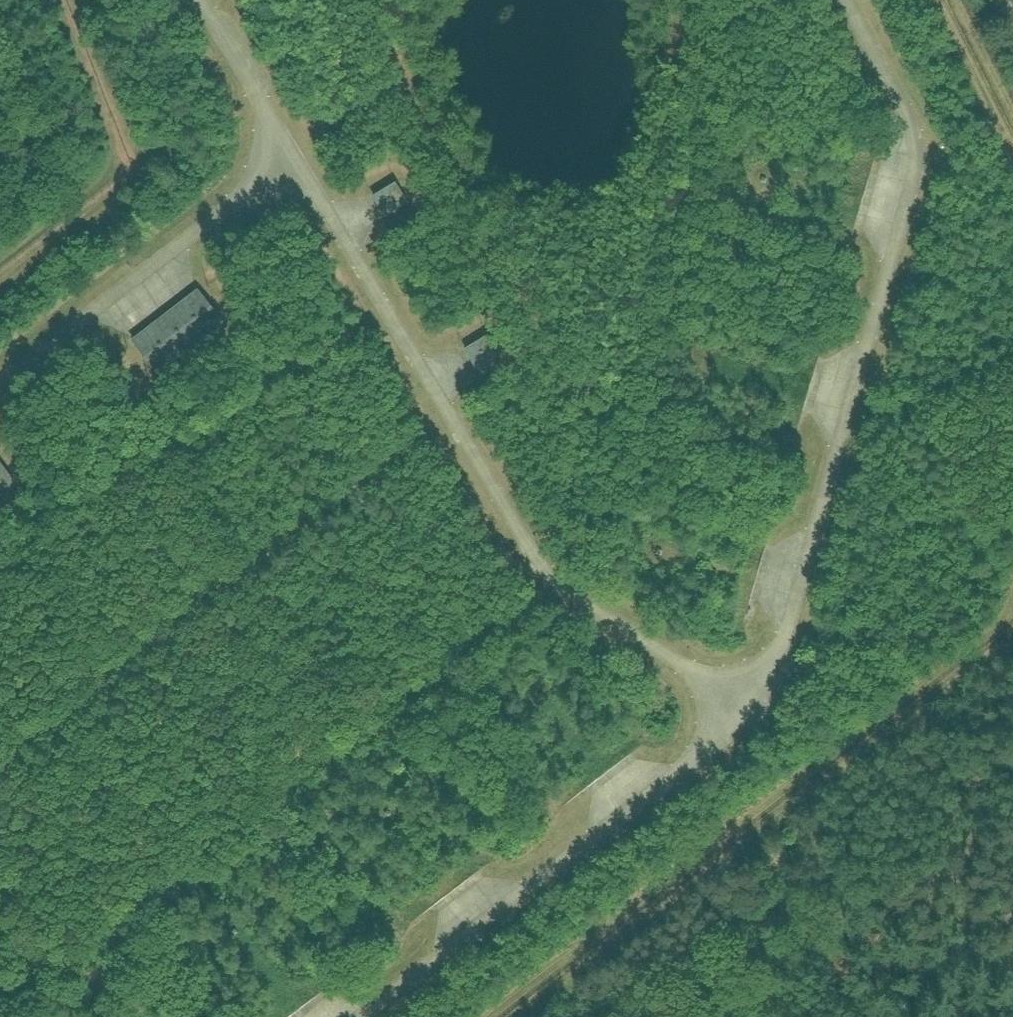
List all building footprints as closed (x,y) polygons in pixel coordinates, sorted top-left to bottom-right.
[(383,216),(407,202),(395,182),(371,197),(383,216)] [(157,375),(224,323),(197,290),(130,341),(157,375)] [(476,369),(500,355),(487,335),(463,349),(476,369)] [(15,483),(0,464),(0,494),(15,483)]
